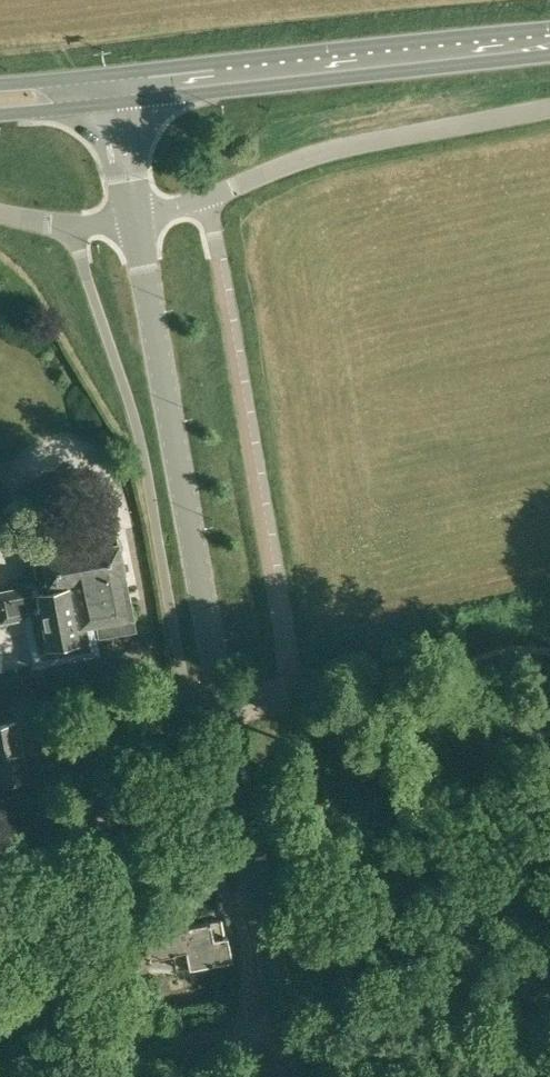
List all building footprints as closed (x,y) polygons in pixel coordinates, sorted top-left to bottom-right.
[(24,616),(34,666),(100,653),(94,622),(134,615),(119,538),(72,547),(69,530),(28,537),(36,582),(0,589),(0,621),(24,616)] [(0,723),(0,783),(28,778),(17,719),(0,723)] [(148,955),(186,948),(189,965),(231,957),(227,933),(223,934),(220,918),(198,922),(188,924),(188,925),(143,933),(148,955)]
